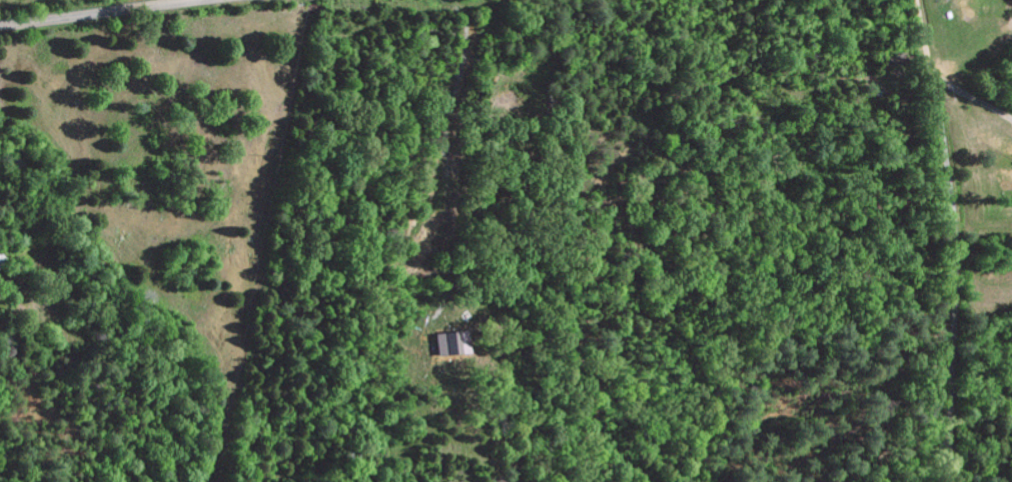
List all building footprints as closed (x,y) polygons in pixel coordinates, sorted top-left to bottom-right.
[(440,356),(472,352),(470,331),(437,335),(440,356)]
